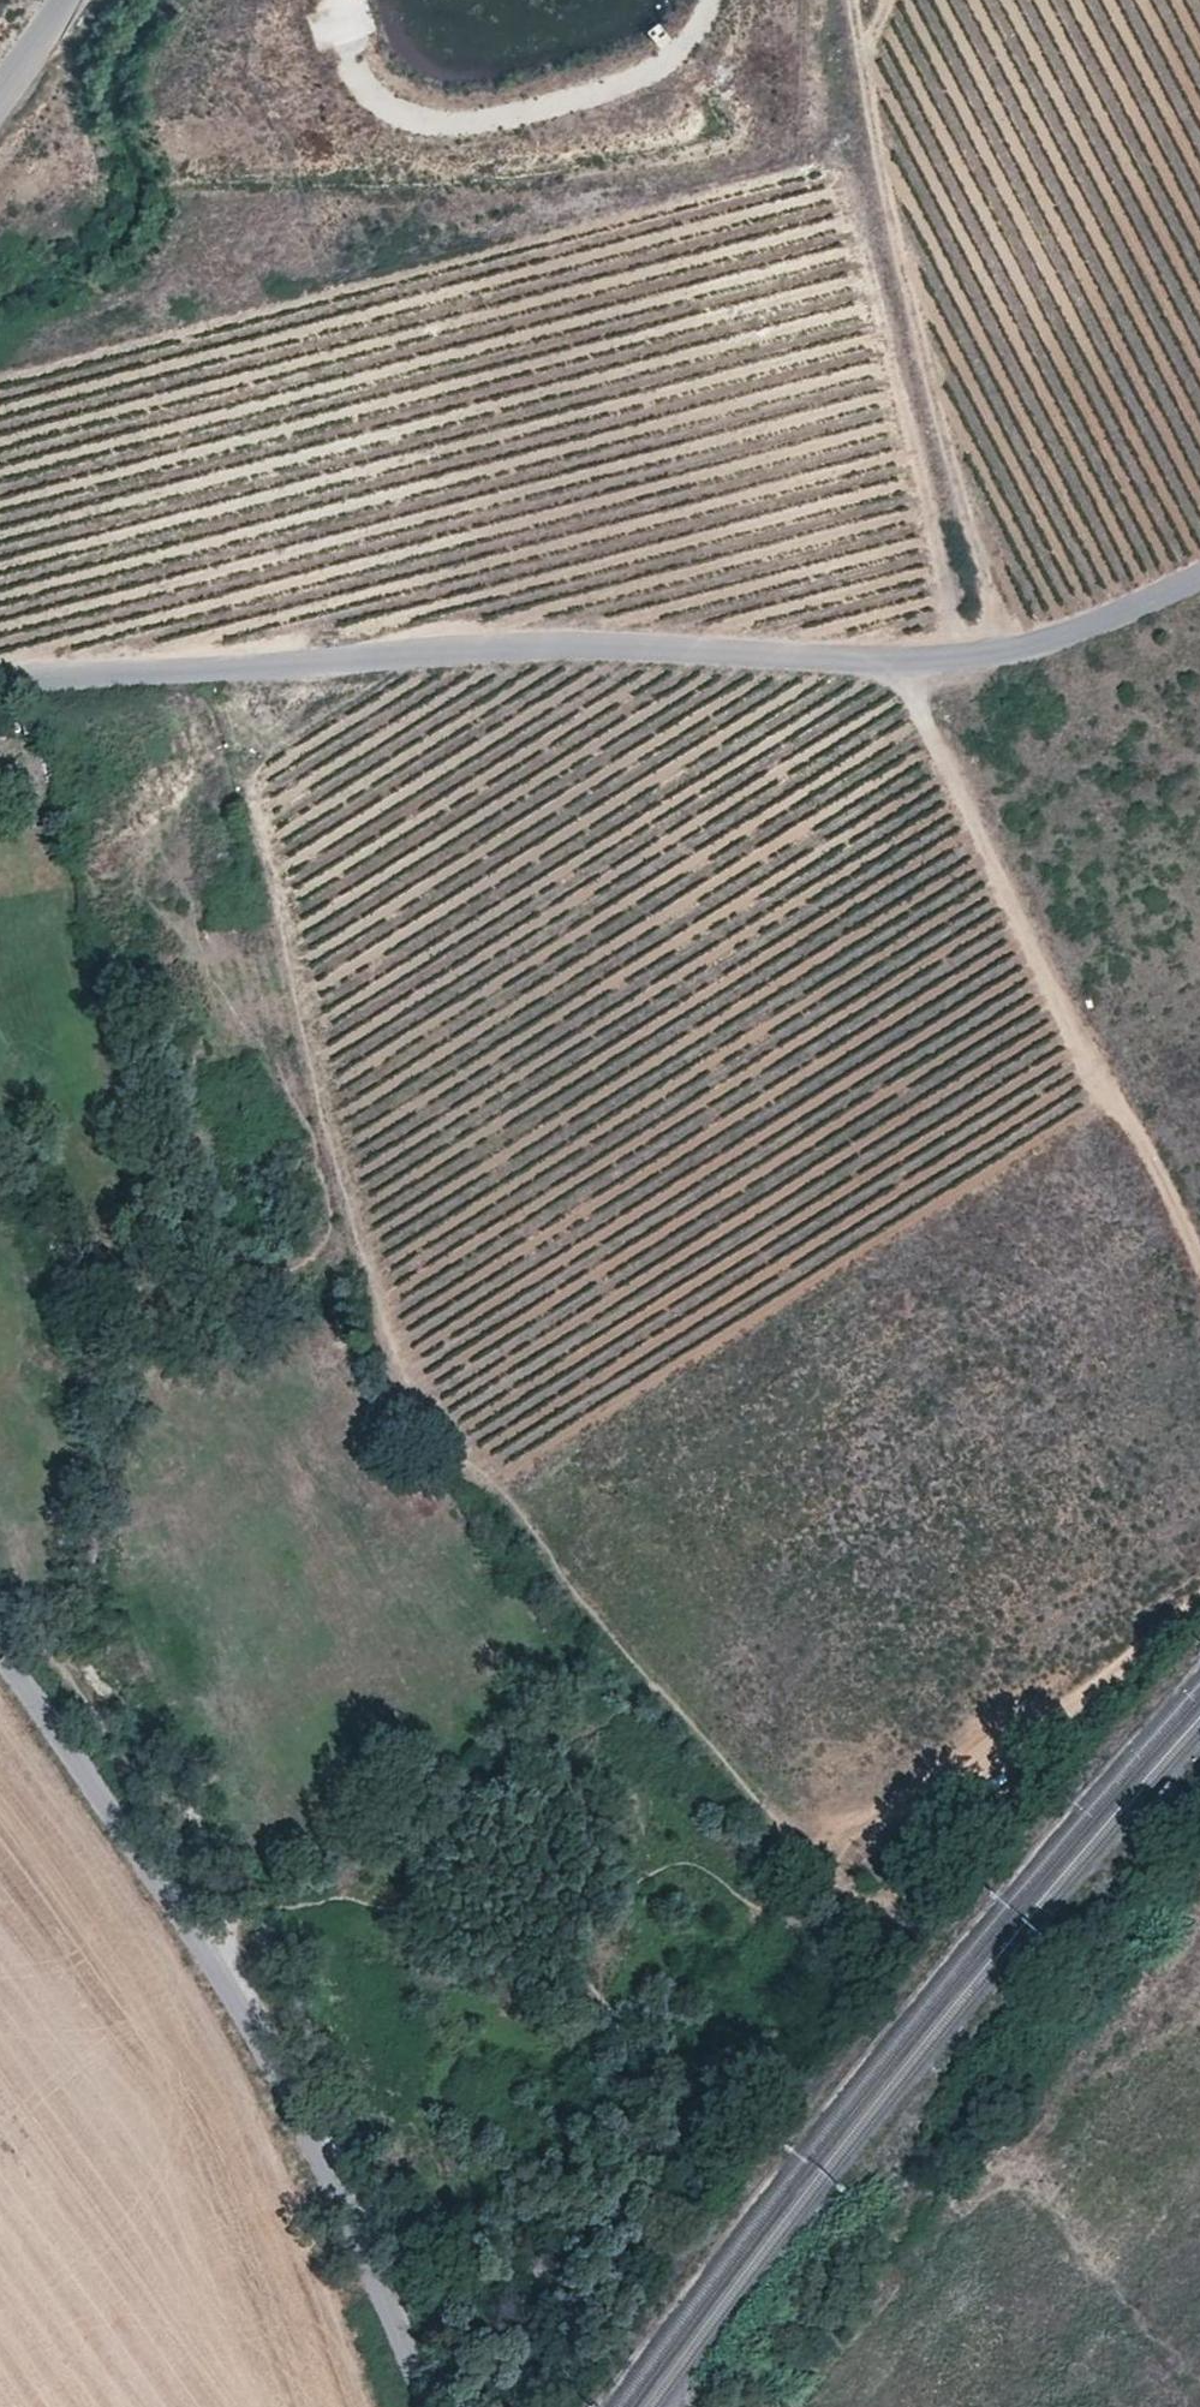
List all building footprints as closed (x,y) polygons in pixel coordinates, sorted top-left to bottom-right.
[(27,774),(54,769),(45,746),(22,751),(27,774)] [(2,1174),(10,1162),(0,1150),(0,1174),(2,1174)]
